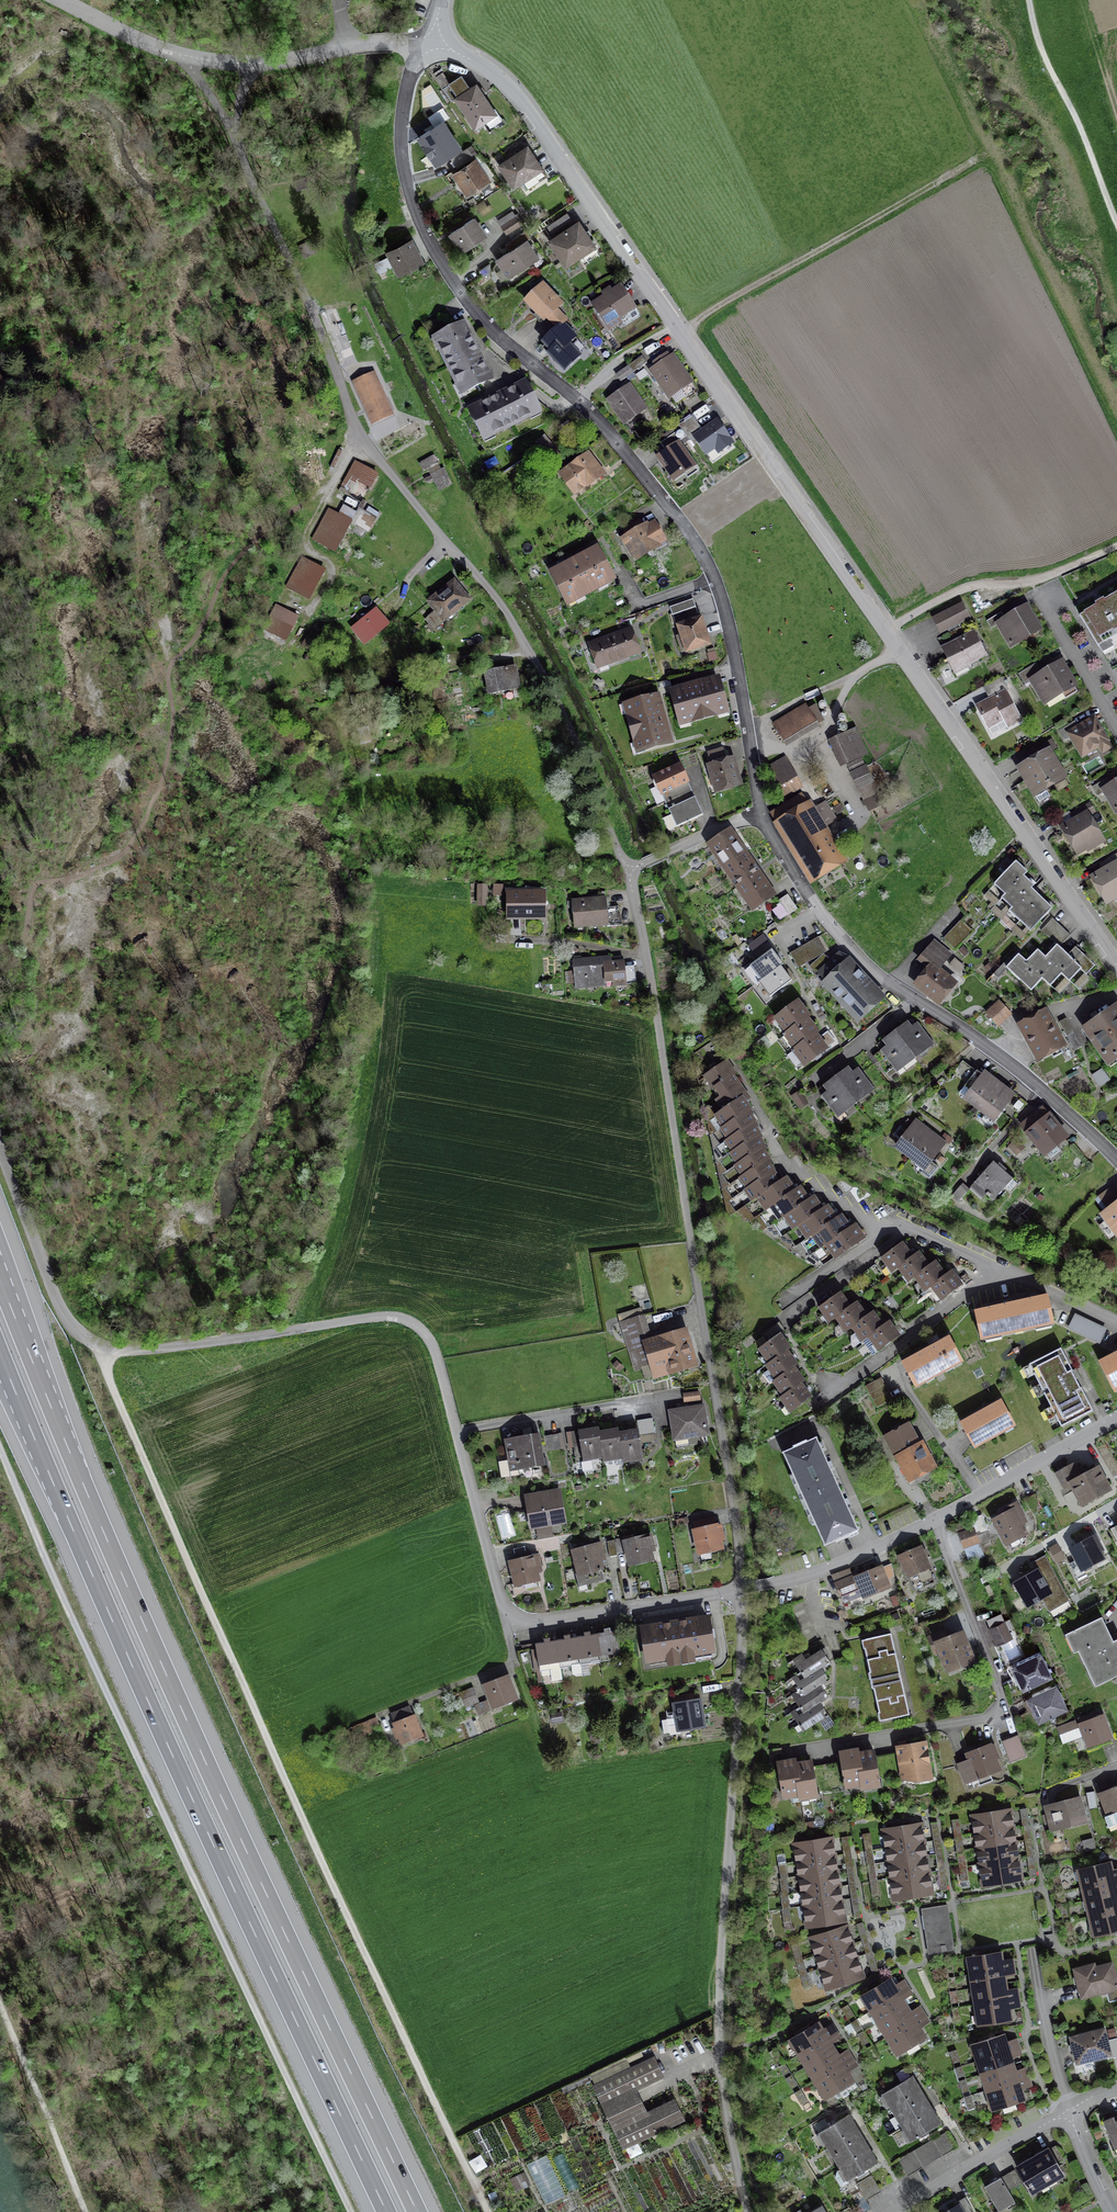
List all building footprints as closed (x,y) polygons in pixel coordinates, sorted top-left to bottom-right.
[(444,74),(437,78),(444,89),(451,85),(444,74)] [(472,93),(463,79),(451,86),(459,98),(455,101),(477,134),(499,120),(478,88),(472,93)] [(435,82),(423,87),(432,110),(443,105),(435,82)] [(435,126),(417,137),(435,168),(465,151),(446,119),(451,116),(444,106),(429,115),(435,126)] [(528,147),(498,166),(514,191),(544,173),(528,147)] [(464,153),(452,161),(459,171),(470,163),(464,153)] [(476,162),(453,177),(467,199),(490,185),(476,162)] [(520,228),(512,214),(496,223),(504,237),(520,228)] [(568,215),(546,230),(553,240),(575,226),(568,215)] [(487,238),(475,219),(449,235),(456,247),(458,245),(463,253),(487,238)] [(596,251),(579,224),(575,226),(553,240),(548,244),(565,271),(596,251)] [(515,249),(496,261),(508,280),(538,260),(528,243),(531,241),(526,233),(511,243),(515,249)] [(416,242),(387,254),(397,277),(426,265),(416,242)] [(564,307),(544,284),(522,304),(543,327),(548,322),(556,330),(560,328),(565,322),(557,313),(564,307)] [(637,312),(621,290),(614,295),(610,289),(600,296),(602,299),(591,307),(608,332),(637,312)] [(467,326),(432,342),(460,401),(494,384),(467,326)] [(546,358),(565,377),(582,360),(578,357),(585,350),(579,345),(574,349),(571,346),(575,342),(560,328),(542,347),(550,354),(546,358)] [(654,369),(646,375),(670,406),(696,386),(675,358),(672,361),(667,354),(652,366),(654,369)] [(629,369),(634,375),(646,366),(641,360),(629,369)] [(397,379),(391,366),(355,382),(361,395),(397,379)] [(622,384),(634,375),(629,369),(617,378),(622,384)] [(528,383),(468,411),(483,445),(544,418),(528,383)] [(630,388),(606,406),(625,431),(649,413),(630,388)] [(355,400),(368,431),(385,423),(372,393),(355,400)] [(696,413),(685,420),(689,426),(700,419),(696,413)] [(569,423),(560,430),(566,438),(575,430),(569,423)] [(717,424),(695,439),(714,467),(736,453),(717,424)] [(667,453),(655,462),(676,489),(700,471),(681,445),(688,440),(682,433),(662,448),(667,453)] [(589,457),(558,480),(574,502),(605,479),(589,457)] [(427,479),(431,477),(440,473),(434,459),(420,465),(427,479)] [(380,475),(356,463),(340,492),(364,505),(380,475)] [(440,473),(431,477),(438,493),(451,488),(444,472),(440,473)] [(353,522),(329,510),(313,541),(337,553),(353,522)] [(373,516),(359,515),(359,528),(372,528),(373,516)] [(667,547),(654,525),(648,529),(646,525),(619,541),(635,567),(667,547)] [(618,586),(598,549),(548,575),(568,612),(618,586)] [(326,572),(304,560),(289,588),(312,600),(326,572)] [(455,581),(426,605),(435,615),(426,623),(436,635),(473,604),(455,581)] [(1100,600),(1099,598),(1090,603),(1092,605),(1078,613),(1102,653),(1111,648),(1107,640),(1116,634),(1116,591),(1100,600)] [(694,599),(672,607),(675,614),(697,606),(694,599)] [(959,603),(930,618),(938,634),(967,619),(959,603)] [(697,606),(675,614),(677,621),(700,613),(697,606)] [(1030,607),(994,627),(1009,654),(1045,633),(1030,607)] [(300,622),(276,609),(260,637),(284,650),(300,622)] [(377,611),(351,632),(364,648),(390,627),(377,611)] [(706,612),(680,620),(689,650),(715,642),(706,612)] [(638,632),(616,639),(623,659),(645,651),(638,632)] [(971,632),(938,649),(952,676),(968,667),(966,664),(983,655),(971,632)] [(623,659),(616,639),(593,648),(600,667),(623,659)] [(1063,663),(1027,684),(1043,712),(1079,691),(1063,663)] [(517,664),(488,670),(493,693),(522,687),(517,664)] [(723,675),(674,688),(684,727),(733,714),(723,675)] [(671,681),(659,684),(661,694),(673,691),(671,681)] [(1003,690),(973,706),(984,729),(1000,721),(1005,730),(1020,722),(1003,690)] [(661,697),(620,710),(635,758),(675,745),(661,697)] [(805,709),(773,729),(784,747),(816,727),(805,709)] [(1097,721),(1068,737),(1068,738),(1081,762),(1100,751),(1103,757),(1113,751),(1097,721)] [(857,733),(830,745),(843,771),(869,759),(857,733)] [(1027,758),(1045,788),(1064,777),(1049,753),(1056,749),(1050,740),(1044,745),(1045,747),(1027,758)] [(726,751),(707,756),(710,767),(706,768),(715,799),(742,791),(733,760),(729,761),(726,751)] [(1045,788),(1027,758),(1012,767),(1030,797),(1045,788)] [(787,760),(766,772),(785,804),(806,792),(787,760)] [(693,780),(686,764),(658,778),(665,793),(693,780)] [(852,773),(866,799),(881,791),(867,765),(852,773)] [(1103,795),(1116,819),(1116,787),(1103,795)] [(867,802),(875,818),(892,809),(883,793),(867,802)] [(698,797),(671,810),(680,827),(706,814),(698,797)] [(810,805),(776,827),(813,885),(847,863),(810,805)] [(1066,830),(1060,834),(1074,859),(1102,842),(1084,811),(1062,824),(1066,830)] [(664,817),(670,830),(677,827),(671,814),(664,817)] [(732,832),(707,849),(752,915),(777,898),(767,882),(754,863),(741,845),(732,832)] [(1090,884),(1103,908),(1116,900),(1116,867),(1113,861),(1092,873),(1096,880),(1090,884)] [(1007,898),(1026,879),(1029,875),(1017,863),(995,886),(1007,898)] [(1004,902),(1014,911),(1031,893),(1036,888),(1026,879),(1007,898),(1004,902)] [(487,906),(488,884),(478,884),(477,905),(487,906)] [(510,890),(511,917),(549,917),(548,889),(510,890)] [(1020,924),(1041,902),(1031,893),(1014,911),(1010,914),(1020,924)] [(609,897),(574,900),(577,926),(611,923),(609,897)] [(780,909),(774,914),(780,922),(795,912),(786,899),(777,905),(780,909)] [(1041,902),(1020,924),(1030,934),(1051,912),(1041,902)] [(1053,920),(1044,930),(1061,946),(1071,935),(1066,931),(1062,928),(1057,923),(1053,920)] [(956,928),(968,939),(973,932),(961,922),(956,928)] [(968,939),(956,928),(951,935),(963,945),(968,939)] [(958,951),(963,945),(951,935),(945,941),(958,951)] [(764,938),(747,950),(757,964),(773,953),(773,952),(764,938)] [(795,955),(791,957),(798,970),(826,955),(818,942),(813,944),(806,948),(801,951),(795,955)] [(953,957),(935,943),(919,963),(928,970),(912,990),(940,1011),(959,986),(942,973),(953,957)] [(1048,960),(1064,976),(1071,982),(1080,971),(1088,979),(1097,969),(1078,951),(1070,959),(1059,949),(1048,960)] [(1052,988),(1064,976),(1048,960),(1038,952),(1026,964),(1044,980),(1052,988)] [(759,985),(781,970),(783,968),(773,953),(757,964),(749,969),(759,985)] [(614,955),(575,959),(578,987),(630,981),(628,959),(614,961),(614,955)] [(844,963),(838,956),(830,964),(817,976),(823,983),(844,963)] [(1044,980),(1026,964),(1019,957),(1007,970),(1032,993),(1044,980)] [(830,964),(824,959),(811,970),(817,976),(830,964)] [(820,986),(858,1027),(886,1002),(848,960),(844,963),(823,983),(820,986)] [(781,970),(759,985),(758,986),(769,1002),(792,986),(781,970)] [(789,1034),(811,1017),(814,1015),(802,999),(776,1018),(789,1034)] [(1011,1017),(1000,1004),(987,1016),(999,1029),(1011,1017)] [(1082,1031),(1109,1069),(1116,1063),(1116,1007),(1082,1031)] [(1068,1049),(1047,1011),(1018,1026),(1039,1065),(1068,1049)] [(786,1037),(797,1051),(819,1035),(822,1032),(811,1017),(789,1034),(786,1037)] [(1067,1038),(1074,1034),(1068,1021),(1061,1025),(1067,1038)] [(894,1033),(915,1063),(935,1049),(919,1027),(913,1032),(907,1024),(894,1033)] [(915,1063),(894,1033),(881,1042),(886,1049),(881,1053),(897,1076),(915,1063)] [(1082,1049),(1074,1034),(1067,1038),(1075,1053),(1082,1049)] [(819,1035),(797,1051),(795,1053),(807,1068),(830,1050),(819,1035)] [(735,1074),(726,1062),(705,1076),(712,1087),(713,1089),(731,1077),(735,1074)] [(963,1064),(957,1073),(961,1076),(968,1068),(963,1064)] [(973,1072),(968,1068),(961,1076),(967,1080),(973,1072)] [(837,1079),(858,1107),(876,1093),(859,1071),(855,1075),(850,1069),(837,1079)] [(1105,1069),(1095,1072),(1099,1084),(1109,1081),(1105,1069)] [(963,1102),(978,1114),(1000,1086),(984,1074),(963,1102)] [(715,1103),(721,1112),(742,1098),(744,1097),(731,1077),(713,1089),(721,1100),(715,1103)] [(858,1107),(837,1079),(825,1088),(829,1094),(821,1100),(839,1122),(858,1107)] [(1016,1099),(1000,1086),(978,1114),(995,1127),(1016,1099)] [(800,1094),(791,1099),(799,1111),(807,1106),(800,1094)] [(721,1112),(714,1117),(723,1131),(748,1114),(751,1112),(742,1098),(721,1112)] [(719,1133),(726,1143),(752,1125),(755,1123),(748,1114),(723,1131),(719,1133)] [(1070,1139),(1051,1115),(1024,1134),(1043,1159),(1070,1139)] [(910,1161),(931,1135),(915,1122),(894,1148),(910,1161)] [(722,1148),(730,1159),(761,1138),(752,1125),(726,1143),(723,1145),(725,1146),(722,1148)] [(947,1148),(931,1135),(910,1161),(927,1174),(947,1148)] [(730,1159),(736,1167),(763,1149),(767,1146),(761,1138),(730,1159)] [(1025,1150),(1014,1142),(1008,1151),(1019,1159),(1025,1150)] [(733,1169),(740,1179),(767,1160),(770,1158),(763,1149),(736,1167),(733,1169)] [(738,1180),(746,1192),(772,1174),(775,1172),(767,1160),(740,1179),(738,1180)] [(993,1165),(973,1190),(993,1206),(1013,1181),(993,1165)] [(744,1193),(751,1203),(754,1201),(779,1184),(772,1174),(746,1192),(744,1193)] [(754,1201),(764,1216),(771,1211),(798,1193),(787,1178),(779,1184),(754,1201)] [(960,1207),(973,1190),(965,1184),(951,1200),(960,1207)] [(771,1211),(779,1223),(782,1220),(810,1201),(802,1190),(798,1193),(771,1211)] [(782,1220),(790,1233),(797,1229),(824,1210),(816,1197),(810,1201),(782,1220)] [(1099,1215),(1116,1240),(1116,1202),(1099,1215)] [(797,1229),(806,1243),(812,1239),(837,1221),(828,1207),(824,1210),(797,1229)] [(812,1239),(820,1251),(825,1248),(851,1230),(843,1218),(837,1221),(812,1239)] [(825,1248),(834,1261),(865,1240),(856,1227),(851,1230),(825,1248)] [(915,1260),(904,1246),(882,1262),(893,1276),(898,1272),(915,1260)] [(898,1272),(908,1285),(914,1280),(930,1269),(920,1256),(915,1260),(898,1272)] [(872,1268),(882,1281),(889,1276),(879,1263),(872,1268)] [(914,1280),(924,1294),(930,1290),(946,1278),(935,1264),(930,1269),(914,1280)] [(872,1268),(865,1274),(874,1287),(882,1281),(872,1268)] [(866,1293),(874,1287),(865,1274),(857,1280),(866,1293)] [(930,1290),(942,1305),(964,1289),(952,1274),(946,1278),(930,1290)] [(850,1310),(840,1295),(818,1311),(829,1326),(834,1322),(850,1310)] [(915,1301),(925,1313),(932,1307),(922,1295),(915,1301)] [(1048,1297),(976,1313),(983,1344),(1055,1328),(1048,1297)] [(915,1301),(907,1307),(917,1319),(925,1313),(915,1301)] [(834,1322),(845,1336),(851,1332),(869,1319),(858,1304),(850,1310),(834,1322)] [(910,1325),(917,1319),(907,1307),(900,1313),(910,1325)] [(807,1318),(817,1332),(823,1328),(813,1314),(807,1318)] [(1077,1314),(1070,1327),(1101,1343),(1108,1329),(1077,1314)] [(851,1332),(862,1346),(868,1341),(885,1329),(875,1315),(869,1319),(851,1332)] [(684,1334),(652,1344),(643,1316),(621,1323),(636,1369),(653,1363),(657,1374),(693,1363),(684,1334)] [(799,1324),(809,1338),(817,1332),(807,1318),(799,1324)] [(803,1343),(809,1338),(799,1324),(792,1329),(803,1343)] [(868,1341),(878,1356),(902,1338),(891,1324),(885,1329),(868,1341)] [(791,1351),(780,1336),(759,1351),(769,1366),(788,1352),(791,1351)] [(951,1339),(902,1366),(916,1392),(965,1364),(951,1339)] [(852,1352),(860,1365),(867,1360),(859,1347),(852,1352)] [(1055,1350),(1021,1366),(1028,1380),(1062,1364),(1055,1350)] [(765,1369),(775,1383),(796,1369),(798,1367),(788,1352),(769,1366),(765,1369)] [(844,1357),(853,1370),(860,1365),(852,1352),(844,1357)] [(845,1375),(853,1370),(844,1357),(837,1362),(845,1375)] [(1099,1367),(1115,1397),(1116,1396),(1116,1357),(1099,1367)] [(771,1386),(782,1401),(803,1387),(807,1384),(796,1369),(775,1383),(771,1386)] [(1077,1369),(1032,1391),(1045,1417),(1090,1395),(1077,1369)] [(882,1380),(867,1388),(879,1409),(894,1401),(882,1380)] [(781,1402),(790,1416),(812,1401),(803,1387),(782,1401),(781,1402)] [(699,1392),(684,1394),(684,1402),(700,1400),(699,1392)] [(1004,1403),(961,1426),(975,1453),(1018,1430),(1004,1403)] [(684,1415),(671,1417),(675,1439),(707,1433),(703,1406),(683,1409),(684,1415)] [(645,1419),(647,1435),(640,1436),(641,1442),(656,1439),(652,1418),(645,1419)] [(647,1435),(645,1419),(637,1420),(640,1436),(647,1435)] [(910,1426),(884,1440),(894,1460),(920,1445),(910,1426)] [(603,1458),(603,1462),(616,1460),(615,1455),(622,1454),(619,1436),(619,1432),(610,1433),(609,1429),(606,1430),(605,1430),(604,1431),(603,1433),(603,1434),(599,1435),(603,1458)] [(578,1430),(570,1431),(573,1447),(581,1446),(582,1457),(590,1456),(591,1460),(603,1458),(599,1435),(599,1431),(579,1434),(578,1430)] [(622,1454),(624,1463),(636,1461),(635,1456),(643,1455),(641,1442),(640,1436),(639,1432),(619,1436),(622,1454)] [(537,1433),(506,1438),(511,1464),(517,1463),(519,1470),(543,1466),(543,1465),(547,1464),(546,1458),(542,1459),(537,1433)] [(559,1433),(543,1436),(546,1451),(562,1449),(559,1433)] [(802,1504),(839,1487),(818,1441),(781,1458),(802,1504)] [(894,1460),(910,1488),(939,1472),(923,1444),(920,1445),(894,1460)] [(1078,1463),(1053,1475),(1064,1497),(1077,1491),(1081,1500),(1076,1502),(1081,1511),(1114,1494),(1101,1469),(1085,1477),(1078,1463)] [(860,1532),(839,1487),(802,1504),(823,1549),(860,1532)] [(559,1491),(527,1496),(529,1509),(532,1509),(535,1524),(546,1523),(546,1525),(564,1522),(559,1491)] [(1035,1498),(1028,1502),(1035,1516),(1043,1512),(1035,1498)] [(1021,1508),(992,1524),(1008,1552),(1028,1540),(1022,1530),(1030,1525),(1021,1508)] [(715,1515),(694,1519),(697,1529),(717,1525),(715,1515)] [(975,1527),(981,1543),(992,1538),(983,1515),(972,1520),(975,1527)] [(716,1526),(695,1531),(700,1552),(721,1547),(719,1539),(724,1538),(721,1525),(716,1526)] [(981,1543),(975,1527),(960,1533),(966,1548),(981,1543)] [(651,1536),(625,1542),(630,1563),(651,1558),(649,1549),(654,1548),(651,1536)] [(625,1552),(622,1538),(615,1540),(617,1553),(625,1552)] [(615,1540),(607,1541),(610,1557),(618,1555),(617,1553),(615,1540)] [(1097,1542),(1071,1555),(1082,1578),(1109,1565),(1097,1542)] [(595,1547),(574,1552),(580,1573),(576,1574),(580,1590),(587,1588),(586,1584),(604,1579),(598,1558),(604,1557),(600,1543),(594,1544),(595,1547)] [(923,1545),(901,1554),(911,1576),(933,1567),(923,1545)] [(1058,1548),(1049,1553),(1057,1567),(1066,1562),(1058,1548)] [(515,1562),(511,1563),(517,1584),(526,1581),(527,1588),(538,1586),(536,1579),(537,1579),(535,1570),(540,1569),(537,1554),(531,1556),(530,1550),(514,1554),(515,1562)] [(1039,1573),(1013,1588),(1027,1613),(1042,1605),(1049,1618),(1071,1605),(1047,1562),(1036,1568),(1039,1573)] [(846,1604),(864,1596),(865,1598),(894,1585),(884,1563),(855,1576),(852,1567),(833,1575),(846,1604)] [(1015,1638),(1008,1619),(1005,1620),(1002,1613),(988,1619),(992,1627),(989,1628),(996,1646),(1015,1638)] [(706,1616),(644,1626),(650,1661),(712,1651),(706,1616)] [(1068,1635),(1077,1652),(1084,1649),(1101,1684),(1116,1676),(1116,1638),(1107,1617),(1068,1635)] [(597,1638),(600,1655),(601,1661),(612,1660),(611,1653),(620,1652),(618,1635),(611,1636),(610,1628),(604,1629),(605,1637),(597,1638)] [(966,1630),(940,1640),(951,1668),(977,1658),(966,1630)] [(591,1657),(600,1655),(597,1638),(591,1639),(590,1631),(584,1632),(585,1640),(577,1641),(580,1658),(581,1665),(592,1663),(591,1657)] [(571,1660),(580,1658),(577,1641),(571,1642),(570,1634),(564,1635),(565,1643),(557,1644),(561,1668),(572,1666),(571,1660)] [(872,1680),(904,1673),(896,1634),(863,1641),(872,1680)] [(561,1668),(557,1644),(551,1645),(550,1637),(544,1638),(545,1646),(536,1647),(537,1651),(532,1651),(533,1661),(538,1660),(540,1671),(550,1669),(552,1680),(562,1679),(561,1668)] [(1016,1663),(1027,1687),(1056,1673),(1045,1650),(1016,1663)] [(796,1660),(795,1661),(802,1672),(806,1678),(822,1667),(829,1663),(823,1653),(810,1661),(805,1654),(796,1660)] [(802,1688),(806,1695),(823,1684),(830,1679),(822,1667),(806,1678),(802,1672),(795,1677),(802,1688)] [(914,1715),(904,1673),(872,1680),(881,1722),(914,1715)] [(506,1678),(487,1686),(495,1705),(514,1697),(506,1678)] [(800,1705),(805,1712),(822,1701),(830,1696),(823,1684),(806,1695),(802,1688),(793,1694),(800,1705)] [(1058,1685),(1028,1699),(1039,1722),(1069,1708),(1058,1685)] [(473,1687),(460,1693),(466,1707),(479,1702),(473,1687)] [(697,1694),(675,1697),(679,1717),(668,1719),(664,1721),(663,1726),(665,1731),(670,1732),(681,1731),(680,1727),(702,1724),(697,1694)] [(479,1715),(491,1712),(488,1700),(475,1704),(479,1715)] [(790,1712),(804,1733),(821,1722),(827,1732),(837,1726),(831,1717),(829,1718),(826,1714),(829,1711),(822,1701),(805,1712),(800,1705),(790,1712)] [(410,1707),(391,1714),(395,1723),(396,1727),(393,1728),(397,1738),(400,1737),(402,1743),(421,1735),(410,1707)] [(1092,1746),(1115,1738),(1106,1713),(1083,1722),(1092,1746)] [(376,1718),(341,1731),(346,1742),(371,1732),(369,1727),(378,1723),(376,1718)] [(1077,1721),(1059,1728),(1064,1743),(1083,1736),(1077,1721)] [(1018,1738),(1001,1745),(1011,1767),(1027,1760),(1018,1738)] [(929,1740),(898,1746),(905,1783),(936,1778),(929,1740)] [(970,1758),(956,1763),(966,1787),(1007,1770),(995,1742),(968,1753),(970,1758)] [(860,1750),(838,1753),(845,1794),(860,1791),(858,1774),(864,1773),(860,1755),(860,1750)] [(858,1774),(862,1795),(883,1791),(875,1752),(860,1755),(864,1773),(858,1774)] [(797,1761),(776,1764),(781,1804),(798,1802),(795,1783),(800,1782),(797,1764),(797,1761)] [(819,1802),(813,1762),(797,1764),(800,1782),(795,1783),(798,1802),(799,1806),(819,1802)] [(838,1764),(830,1765),(832,1778),(840,1776),(838,1764)] [(830,1765),(821,1767),(823,1779),(832,1778),(830,1765)] [(1100,1793),(1108,1816),(1116,1813),(1116,1787),(1100,1793)] [(1084,1795),(1045,1804),(1051,1831),(1090,1822),(1084,1795)] [(977,1833),(1018,1828),(1015,1808),(974,1814),(977,1833)] [(888,1848),(927,1841),(924,1822),(885,1828),(888,1848)] [(1019,1842),(1018,1828),(977,1833),(978,1847),(1019,1842)] [(794,1843),(797,1863),(839,1857),(835,1837),(794,1843)] [(929,1855),(927,1841),(888,1848),(890,1861),(929,1855)] [(1022,1859),(1019,1842),(978,1847),(981,1864),(1022,1859)] [(932,1872),(929,1855),(890,1861),(893,1879),(932,1872)] [(841,1870),(839,1857),(797,1863),(799,1877),(841,1870)] [(1025,1881),(1022,1859),(981,1864),(984,1886),(1025,1881)] [(1116,1879),(1116,1868),(1115,1861),(1080,1870),(1084,1887),(1116,1879)] [(843,1886),(841,1870),(799,1877),(801,1893),(843,1886)] [(935,1893),(932,1872),(893,1879),(896,1899),(935,1893)] [(1084,1887),(1088,1901),(1116,1894),(1116,1879),(1084,1887)] [(845,1900),(843,1886),(801,1893),(804,1907),(845,1900)] [(1088,1901),(1092,1917),(1116,1911),(1116,1894),(1088,1901)] [(849,1920),(845,1900),(804,1907),(807,1927),(849,1920)] [(949,1906),(923,1911),(932,1957),(957,1952),(949,1906)] [(1092,1917),(1097,1938),(1116,1933),(1116,1911),(1092,1917)] [(812,1937),(818,1956),(856,1945),(850,1925),(812,1937)] [(860,1958),(856,1945),(818,1956),(822,1969),(860,1958)] [(971,1975),(1017,1967),(1016,1959),(1007,1961),(1005,1951),(968,1957),(971,1975)] [(866,1979),(860,1958),(822,1969),(828,1990),(866,1979)] [(1074,1969),(1081,2001),(1109,1994),(1111,2002),(1116,2001),(1116,1965),(1116,1963),(1100,1967),(1099,1962),(1074,1969)] [(1019,1976),(1017,1967),(971,1975),(974,1989),(1011,1983),(1010,1977),(1019,1976)] [(872,2011),(909,1988),(905,1981),(899,1985),(894,1977),(890,1980),(863,1997),(872,2011)] [(1012,1990),(1011,1983),(974,1989),(977,2006),(1022,1998),(1020,1989),(1012,1990)] [(914,1995),(909,1988),(872,2011),(880,2024),(911,2005),(907,1999),(914,1995)] [(1024,2009),(1022,1998),(977,2006),(980,2026),(1016,2020),(1014,2010),(1024,2009)] [(915,2011),(911,2005),(880,2024),(888,2037),(926,2014),(921,2007),(915,2011)] [(931,2022),(926,2014),(888,2037),(901,2057),(931,2038),(924,2026),(931,2022)] [(791,2040),(799,2053),(838,2030),(834,2024),(825,2029),(821,2022),(791,2040)] [(1072,2036),(1079,2064),(1116,2055),(1116,2037),(1110,2039),(1107,2028),(1072,2036)] [(842,2037),(838,2030),(799,2053),(807,2066),(838,2047),(835,2041),(842,2037)] [(978,2061),(1022,2046),(1019,2039),(1011,2042),(1008,2033),(972,2045),(978,2061)] [(1024,2054),(1022,2046),(978,2061),(983,2076),(1018,2064),(1016,2057),(1024,2054)] [(843,2054),(838,2047),(807,2066),(817,2082),(855,2058),(850,2049),(843,2054)] [(861,2066),(855,2058),(817,2082),(828,2099),(859,2080),(854,2071),(861,2066)] [(654,2061),(597,2088),(624,2144),(681,2117),(673,2100),(645,2114),(634,2091),(662,2077),(654,2061)] [(1021,2070),(1018,2064),(983,2076),(987,2090),(1032,2075),(1029,2067),(1021,2070)] [(1035,2085),(1032,2075),(987,2090),(994,2109),(1025,2099),(1022,2089),(1035,2085)] [(894,2111),(925,2092),(916,2076),(884,2095),(894,2111)] [(968,2089),(963,2091),(969,2108),(974,2106),(968,2089)] [(936,2109),(925,2092),(894,2111),(904,2128),(936,2109)] [(936,2109),(904,2128),(913,2142),(944,2123),(936,2109)] [(831,2149),(863,2130),(853,2114),(822,2133),(831,2149)] [(1106,2122),(1116,2147),(1116,2118),(1106,2122)] [(873,2147),(863,2130),(831,2149),(842,2166),(873,2147)] [(942,2136),(950,2151),(958,2146),(950,2132),(942,2136)] [(942,2136),(936,2140),(944,2154),(950,2151),(942,2136)] [(923,2166),(944,2154),(936,2140),(915,2151),(923,2166)] [(883,2163),(873,2147),(842,2166),(851,2182),(883,2163)] [(1053,2147),(1035,2157),(1051,2185),(1069,2175),(1053,2147)] [(792,2148),(776,2157),(782,2168),(798,2159),(792,2148)] [(915,2170),(923,2166),(915,2151),(907,2156),(915,2170)] [(477,2171),(488,2165),(481,2154),(470,2160),(477,2171)] [(547,2155),(526,2165),(545,2205),(566,2195),(547,2155)] [(915,2170),(907,2156),(900,2160),(908,2174),(915,2170)] [(1035,2195),(1051,2185),(1035,2157),(1019,2167),(1035,2195)] [(1015,2171),(1008,2175),(1015,2188),(1016,2189),(1023,2185),(1015,2171)] [(524,2172),(511,2179),(516,2190),(522,2187),(523,2188),(530,2185),(524,2172)] [(1008,2175),(987,2187),(1001,2211),(1017,2202),(1010,2190),(1015,2188),(1008,2175)] [(866,2180),(874,2196),(882,2192),(873,2176),(866,2180)] [(867,2200),(874,2196),(866,2180),(859,2184),(863,2192),(867,2200)] [(855,2196),(863,2211),(867,2211),(872,2209),(867,2200),(863,2192),(855,2196)] [(949,2211),(975,2211),(967,2198),(959,2202),(961,2205),(949,2211)]
